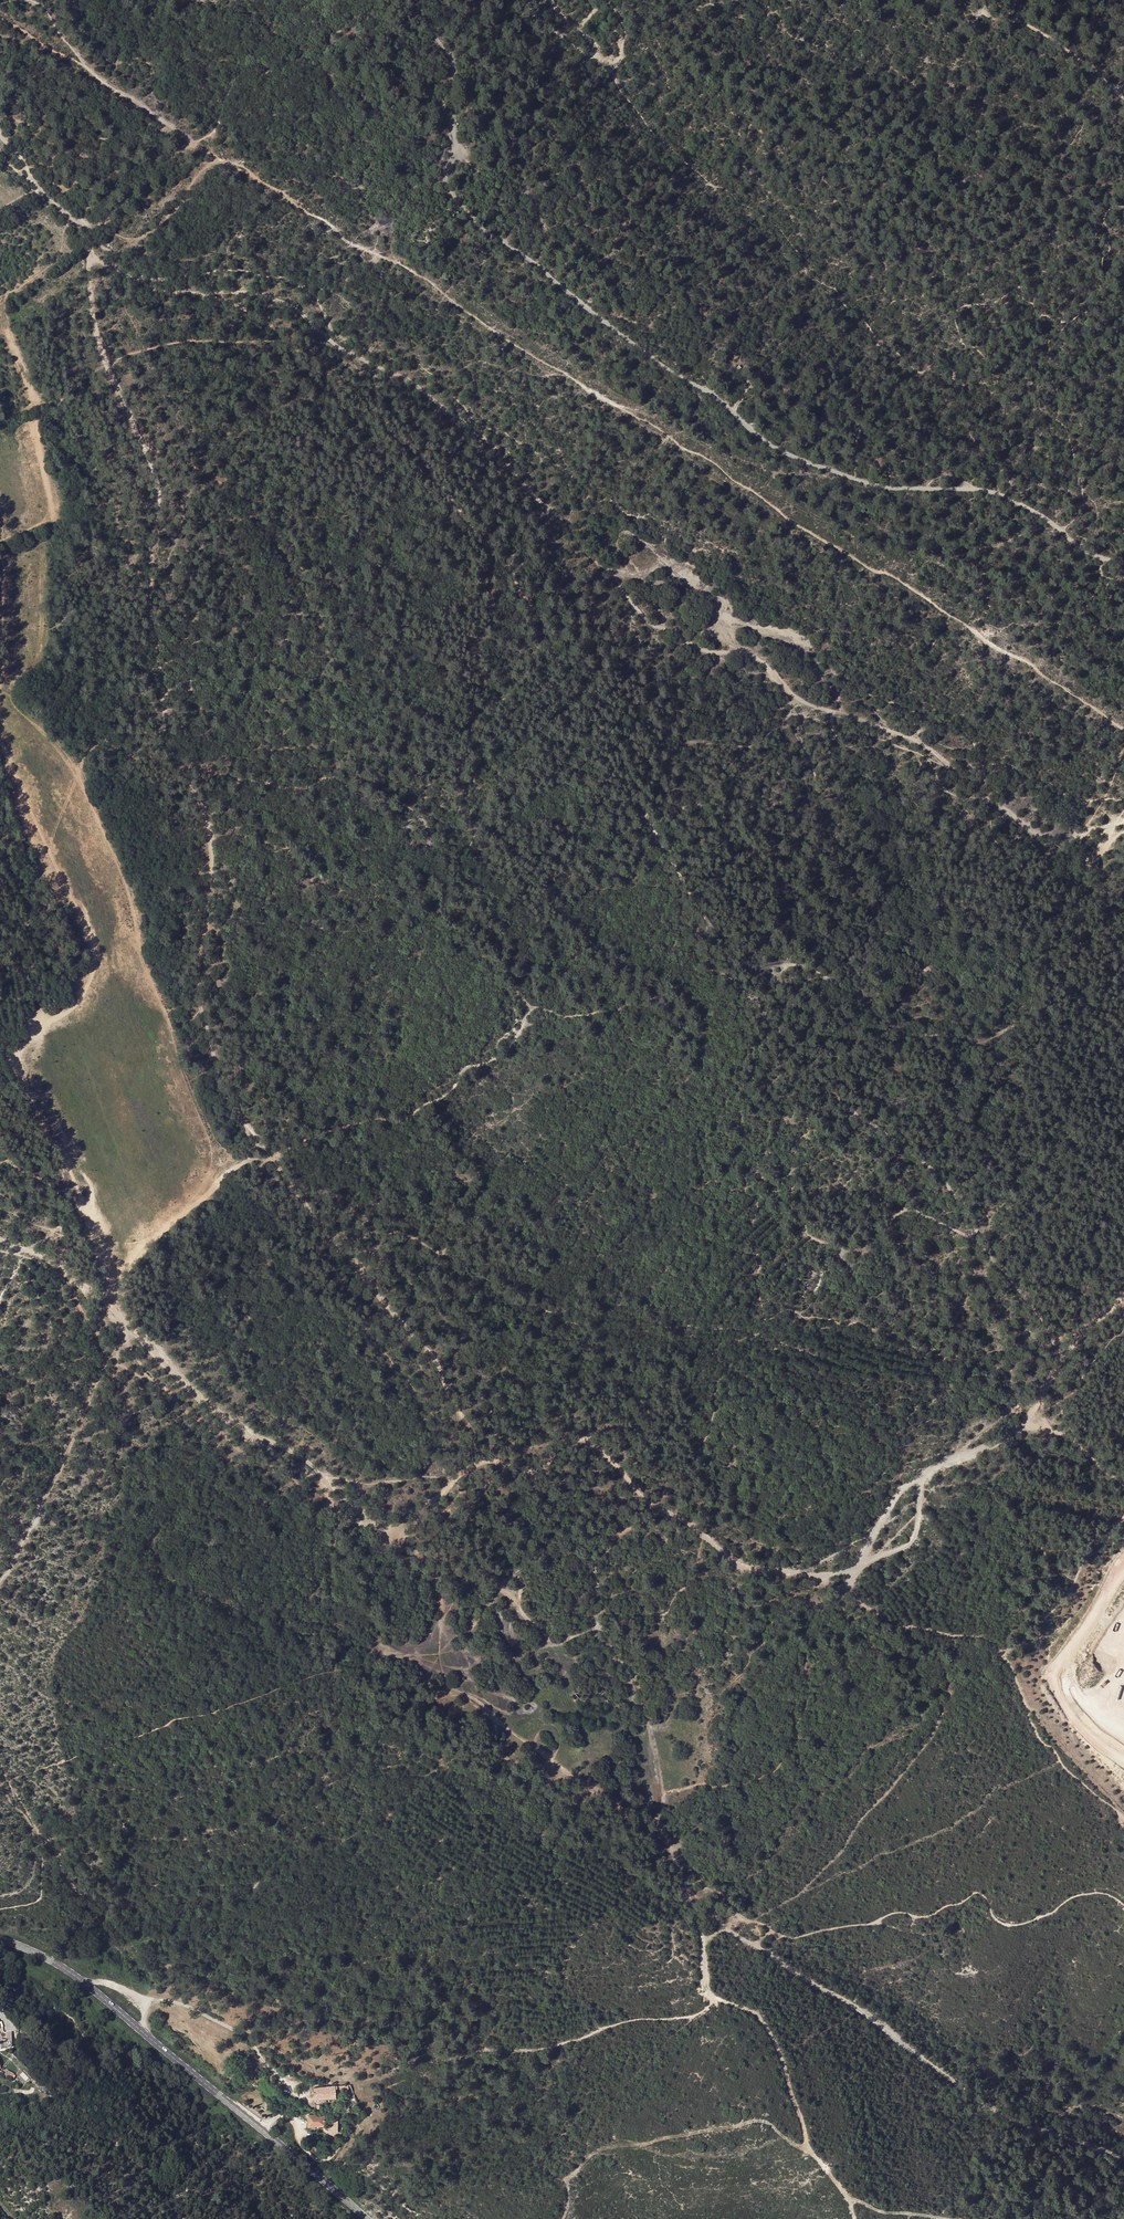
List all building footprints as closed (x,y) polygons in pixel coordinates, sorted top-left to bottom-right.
[(338,2083),(315,2087),(316,2098),(342,2093),(341,2088),(338,2089),(338,2083)] [(324,2114),(307,2114),(309,2125),(325,2122),(324,2114)] [(337,2119),(328,2122),(330,2134),(341,2137),(343,2131),(338,2130),(337,2119)]
